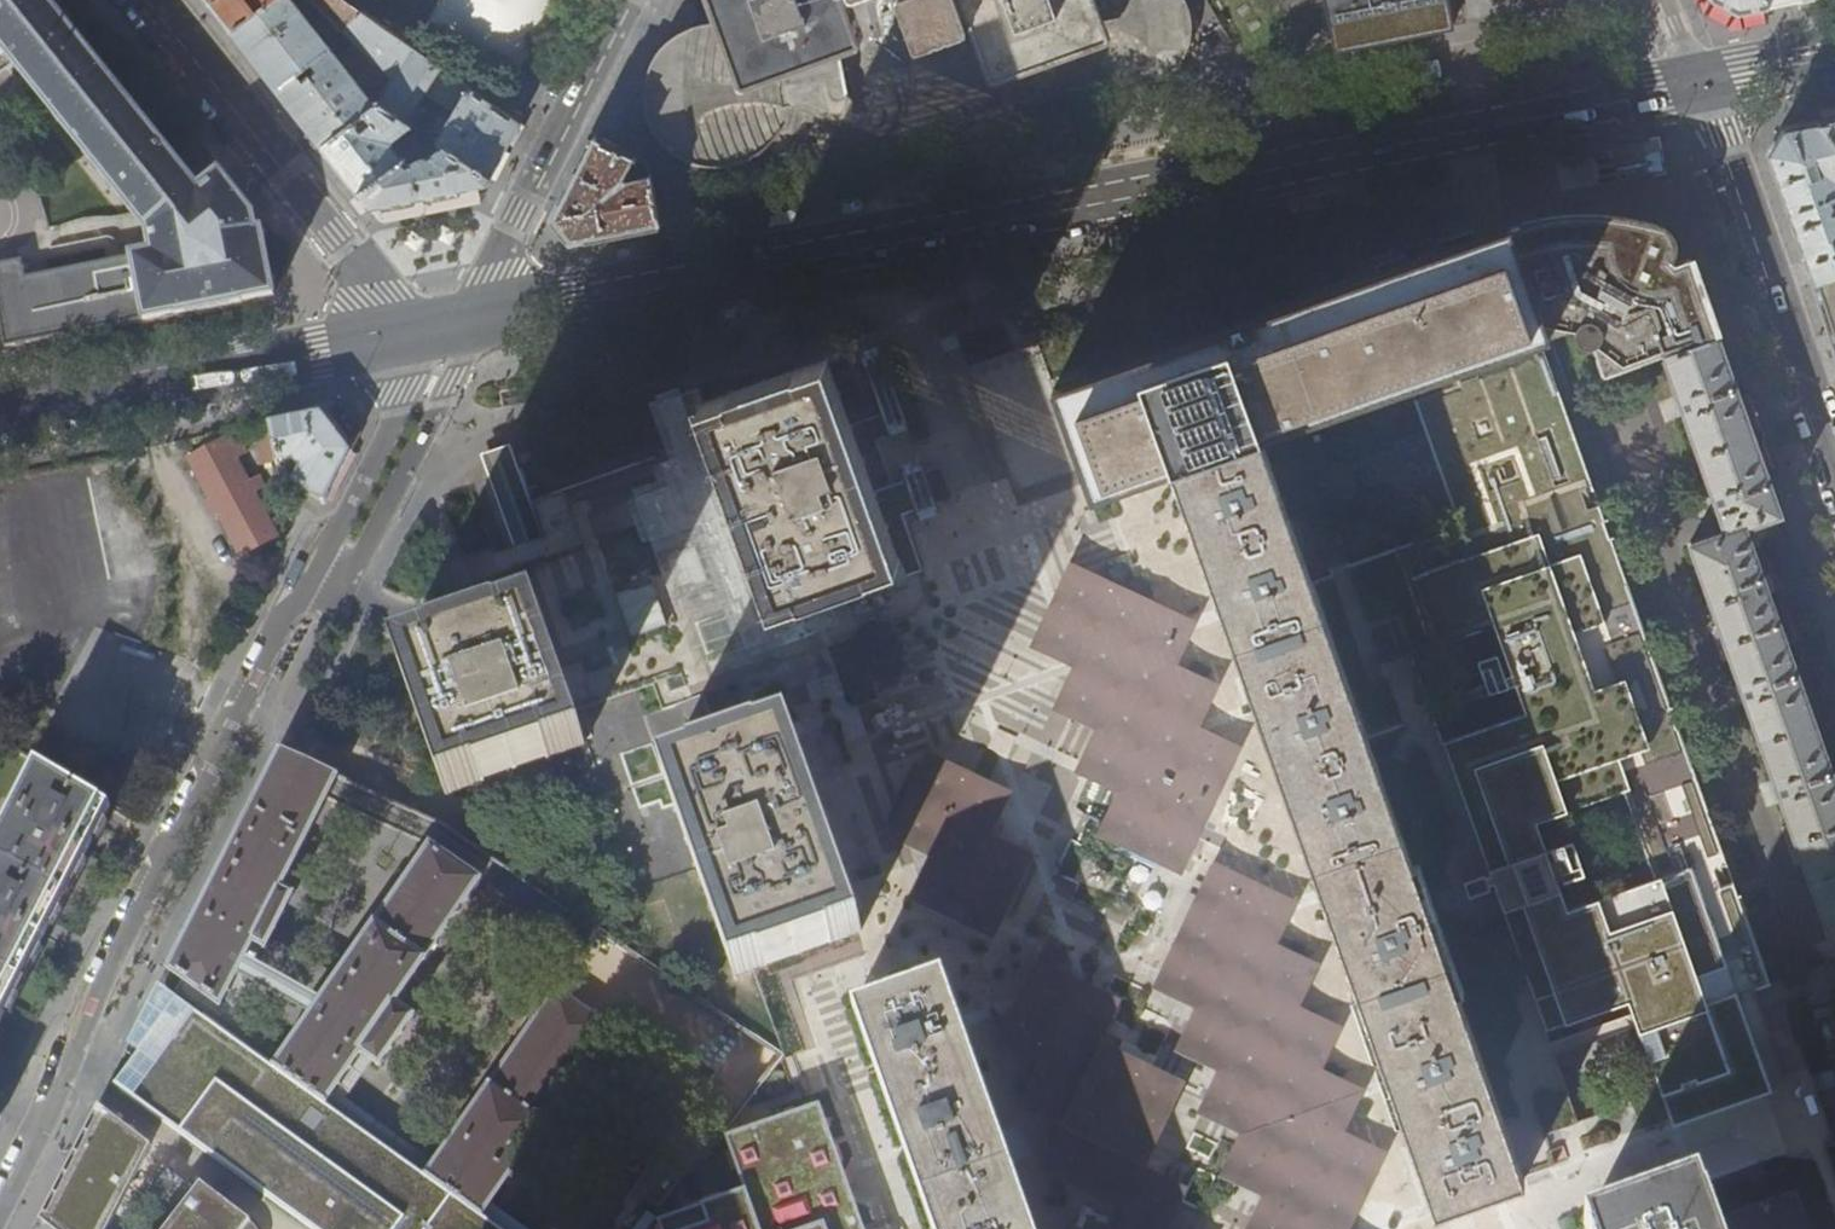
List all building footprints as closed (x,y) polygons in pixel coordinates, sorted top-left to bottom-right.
[(5,349),(36,343),(143,322),(144,323),(176,317),(176,319),(191,316),(244,305),(243,304),(276,299),(275,297),(269,249),(266,228),(259,229),(257,218),(240,198),(221,175),(201,191),(174,159),(110,79),(51,6),(57,0),(0,0),(0,73),(2,73),(11,69),(149,233),(152,251),(29,275),(25,257),(0,262),(0,326),(5,349)] [(273,0),(204,0),(212,9),(231,33),(273,0)] [(231,33),(256,65),(276,90),(329,48),(292,0),(273,0),(231,33)] [(344,30),(359,11),(343,0),(312,0),(344,30)] [(440,15),(526,62),(556,0),(447,0),(440,15)] [(711,15),(710,19),(691,24),(677,32),(667,40),(656,55),(650,65),(646,81),(645,96),(648,112),(657,133),(670,148),(683,157),(698,164),(728,167),(737,165),(759,156),(776,140),(854,125),(838,47),(861,39),(848,0),(705,0),(711,15)] [(896,1),(916,56),(968,35),(967,31),(972,29),(994,88),(1043,70),(1049,87),(1099,77),(1122,87),(1141,88),(1149,86),(1167,77),(1185,58),(1192,39),(1191,15),(1191,13),(1184,0),(898,0),(896,1)] [(1344,49),(1362,45),(1361,41),(1374,39),(1374,43),(1390,40),(1389,36),(1404,33),(1404,37),(1419,34),(1418,30),(1429,28),(1430,32),(1447,28),(1447,25),(1453,24),(1449,0),(1327,0),(1335,47),(1343,45),(1344,49)] [(1766,9),(1738,14),(1711,0),(1704,0),(1707,6),(1739,22),(1767,16),(1766,9)] [(1711,0),(1738,14),(1766,9),(1767,8),(1766,0),(1711,0)] [(1767,8),(1811,0),(1766,0),(1767,8)] [(412,48),(359,11),(344,30),(387,72),(370,98),(329,48),(276,90),(297,117),(322,147),(378,102),(412,48)] [(441,68),(412,48),(378,102),(420,131),(428,136),(434,140),(440,144),(491,179),(503,157),(520,123),(505,113),(469,88),(451,115),(422,96),(441,68)] [(1441,61),(1424,64),(1427,81),(1445,78),(1441,61)] [(413,137),(420,131),(378,102),(322,147),(339,169),(359,193),(402,158),(391,143),(391,139),(403,129),(413,137)] [(1802,124),(1783,128),(1768,154),(1776,175),(1788,210),(1813,282),(1825,278),(1834,275),(1834,118),(1802,124)] [(422,150),(434,140),(428,136),(418,144),(422,150)] [(660,224),(652,182),(649,164),(610,145),(594,137),(552,219),(571,242),(574,242),(625,231),(634,229),(660,224)] [(406,163),(402,158),(359,193),(371,208),(422,198),(488,184),(491,179),(440,144),(426,155),(422,155),(419,155),(406,163)] [(1537,219),(1525,222),(1510,227),(1549,338),(1568,389),(1663,356),(1717,338),(1704,301),(1690,261),(1685,262),(1684,260),(1678,262),(1673,258),(1675,252),(1676,248),(1675,239),(1672,232),(1668,229),(1664,227),(1656,224),(1630,218),(1607,215),(1590,214),(1576,214),(1552,216),(1537,219)] [(1157,353),(1053,390),(1058,405),(1089,500),(1171,471),(1262,439),(1542,341),(1549,338),(1510,227),(1361,280),(1333,290),(1288,306),(1234,326),(1217,331),(1157,353)] [(1825,278),(1834,304),(1834,275),(1825,278)] [(1830,940),(1834,938),(1834,780),(1800,683),(1768,592),(1771,591),(1766,576),(1763,577),(1761,571),(1753,548),(1759,546),(1752,528),(1781,516),(1764,468),(1734,383),(1718,338),(1717,338),(1663,356),(1724,531),(1689,543),(1719,626),(1712,629),(1723,661),(1730,658),(1790,825),(1782,828),(1795,865),(1803,863),(1830,940)] [(755,564),(769,605),(897,561),(868,476),(827,359),(699,402),(711,436),(734,503),(738,515),(755,564)] [(353,453),(348,447),(356,442),(327,405),(285,413),(287,422),(272,425),(280,480),(311,495),(327,503),(339,479),(353,453)] [(188,458),(239,555),(275,537),(252,494),(263,489),(258,478),(247,483),(235,459),(245,454),(236,437),(226,442),(224,440),(218,443),(188,458)] [(1408,1137),(1435,1212),(1525,1181),(1310,574),(1262,439),(1171,471),(1212,586),(1234,648),(1408,1137)] [(1539,532),(1402,574),(1428,646),(1493,625),(1527,713),(1444,742),(1546,1030),(1578,1019),(1629,1002),(1672,1125),(1773,1090),(1738,994),(1736,991),(1706,1002),(1696,976),(1728,965),(1692,865),(1567,910),(1537,822),(1630,788),(1619,757),(1650,746),(1625,678),(1595,688),(1574,632),(1605,621),(1580,552),(1550,564),(1539,532)] [(1134,786),(1112,829),(1174,858),(1218,769),(1225,755),(1180,733),(1193,707),(1200,691),(1159,669),(1172,642),(1178,629),(1076,579),(1045,640),(1089,660),(1069,704),(1112,723),(1091,766),(1134,786)] [(429,647),(397,658),(408,689),(425,736),(446,795),(482,783),(482,784),(550,760),(550,759),(583,746),(560,678),(537,607),(500,620),(432,642),(433,645),(429,647)] [(3,743),(38,764),(50,772),(61,755),(13,726),(3,743)] [(664,773),(738,976),(863,931),(850,893),(812,788),(790,728),(664,773)] [(490,1079),(488,1082),(489,1082),(437,1157),(428,1151),(441,1133),(423,1121),(425,1119),(365,1078),(374,1065),(377,1067),(414,1016),(395,1003),(484,877),(481,875),(480,876),(432,842),(299,1033),(241,992),(237,1000),(228,993),(255,941),(267,947),(296,891),(293,890),(292,891),(283,886),(338,777),(304,761),(297,758),(280,751),(257,795),(238,831),(198,910),(178,948),(174,956),(167,969),(286,1049),(242,1110),(411,1228),(484,1228),(488,1224),(495,1228),(504,1228),(481,1213),(545,1121),(547,1122),(548,1119),(547,1118),(615,1026),(558,987),(491,1080),(490,1079)] [(50,772),(38,764),(0,836),(0,1017),(12,993),(61,898),(87,845),(95,830),(107,806),(50,772)] [(948,852),(927,894),(988,923),(1019,861),(975,843),(996,798),(934,771),(912,821),(906,832),(948,852)] [(1229,1180),(1264,1196),(1247,1228),(1296,1228),(1306,1209),(1337,1224),(1346,1209),(1370,1160),(1326,1138),(1336,1119),(1347,1096),(1305,1076),(1316,1054),(1326,1034),(1283,1013),(1292,994),(1304,971),(1259,951),(1266,939),(1281,910),(1219,882),(1170,985),(1213,1005),(1191,1049),(1235,1069),(1214,1109),(1257,1130),(1229,1180)] [(853,1008),(932,1228),(1033,1228),(986,1095),(954,1007),(943,976),(853,1008)] [(1051,1071),(1036,1102),(1070,1119),(1078,1123),(1059,1164),(1072,1171),(1119,1195),(1171,1090),(1085,1050),(1105,1008),(1043,978),(1021,1025),(1014,1040),(1056,1060),(1051,1071)] [(204,1015),(197,1024),(220,1040),(226,1031),(204,1015)] [(1834,1085),(1834,1073),(1833,1068),(1821,1072),(1826,1088),(1832,1085),(1834,1085)] [(150,1145),(97,1106),(84,1132),(58,1183),(44,1210),(34,1228),(107,1228),(150,1145)] [(818,1107),(804,1112),(727,1138),(747,1196),(662,1226),(663,1228),(861,1228),(818,1107)] [(665,1208),(643,1193),(624,1180),(587,1228),(649,1228),(665,1208)] [(260,1228),(257,1224),(252,1219),(202,1182),(167,1228),(261,1228),(260,1228)] [(1582,1224),(1583,1228),(1713,1228),(1711,1224),(1702,1200),(1696,1183),(1582,1224)]
